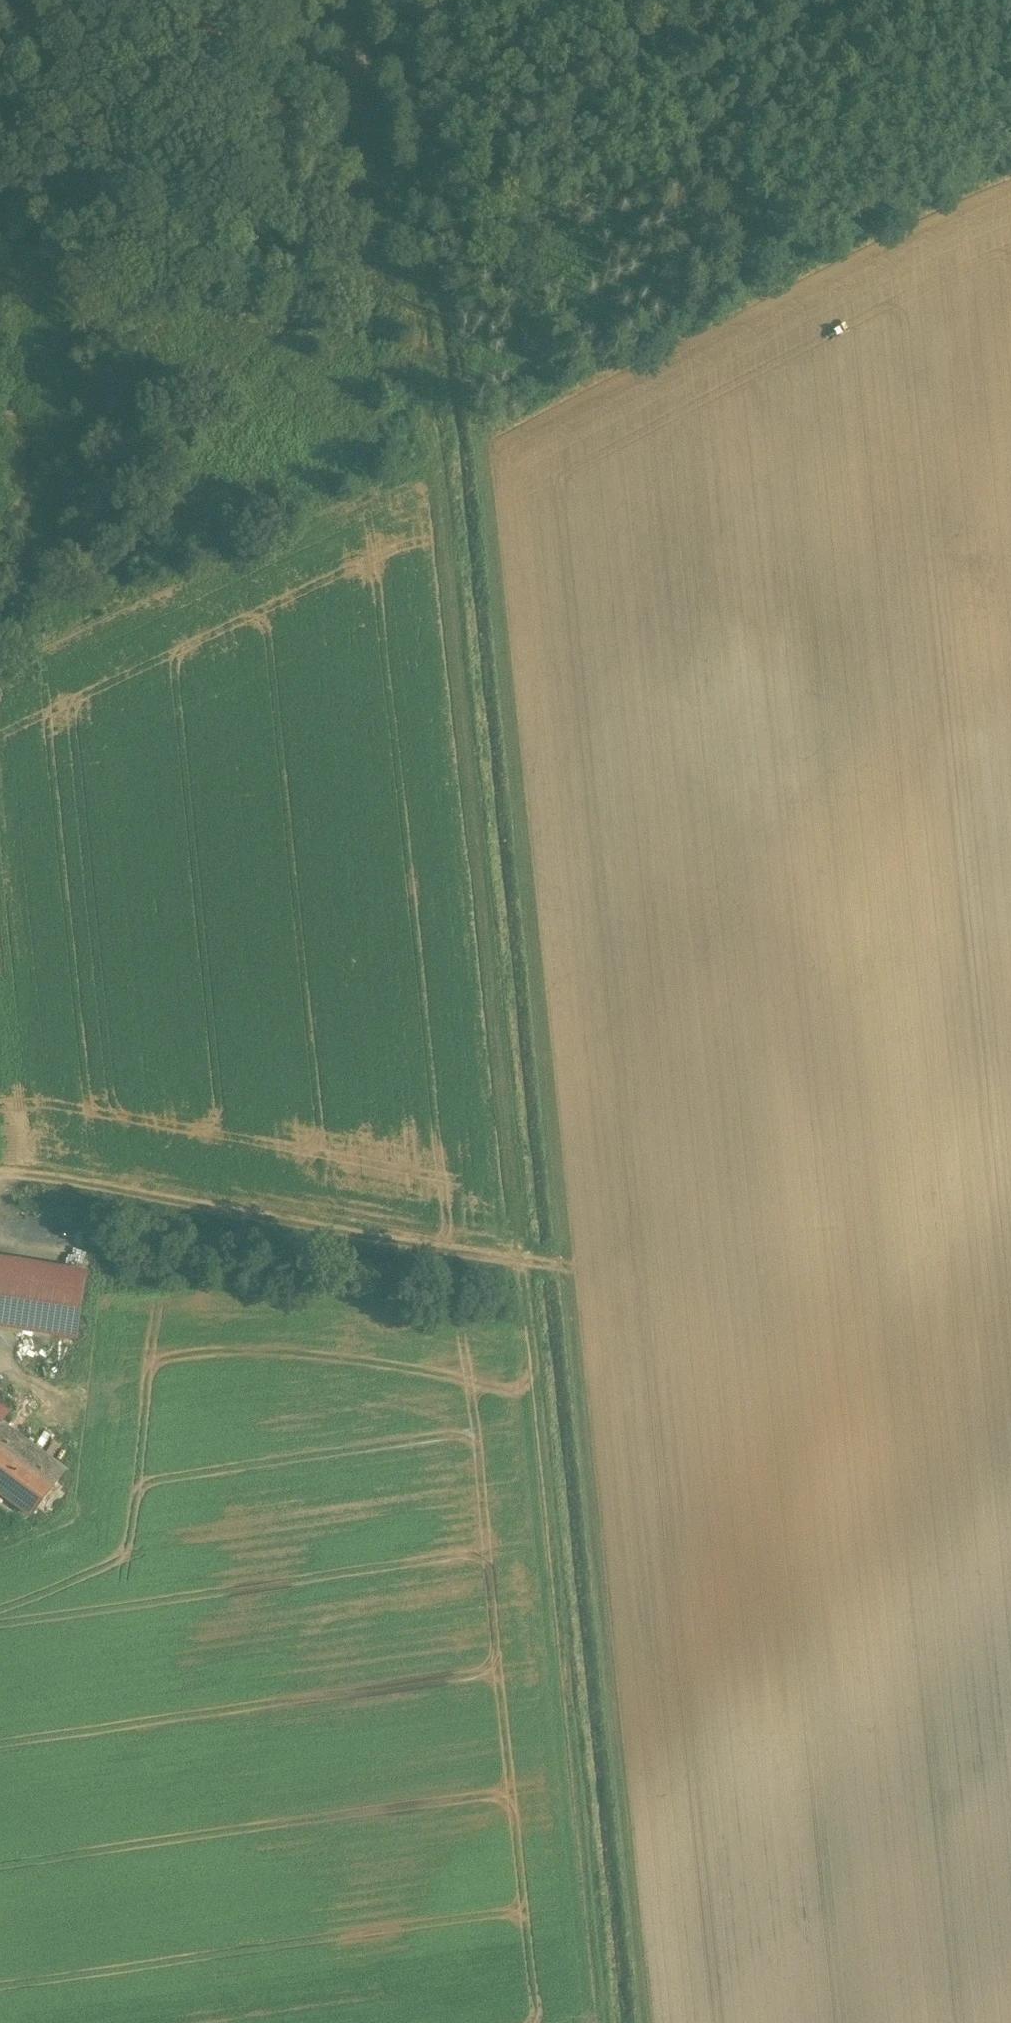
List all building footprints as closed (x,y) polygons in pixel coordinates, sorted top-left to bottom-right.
[(0,1274),(0,1322),(73,1335),(81,1288),(0,1274)] [(32,1516),(66,1471),(0,1423),(0,1492),(32,1516)]
